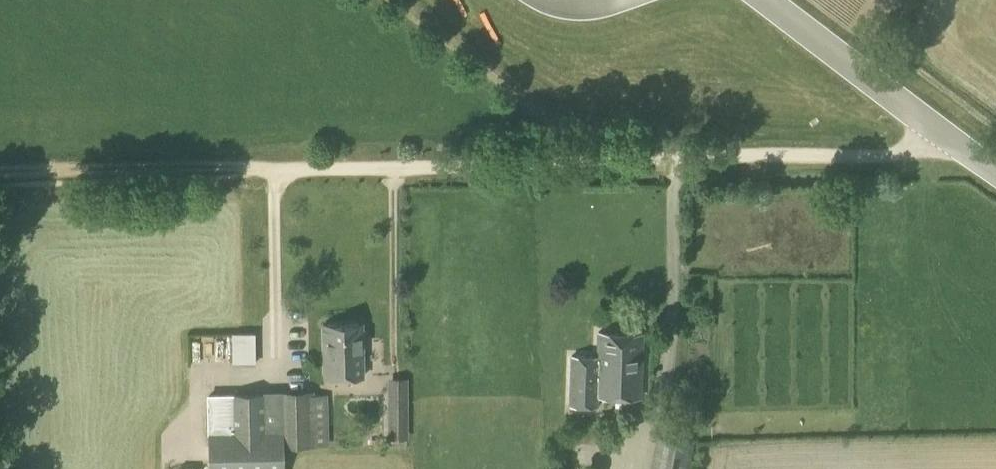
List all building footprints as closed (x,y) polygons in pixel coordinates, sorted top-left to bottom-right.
[(323,377),(363,376),(361,323),(322,324),(323,377)] [(239,365),(262,364),(260,331),(237,332),(239,365)] [(597,396),(597,397),(640,397),(641,333),(597,332),(596,356),(597,357),(596,396),(597,396)] [(597,357),(596,356),(570,356),(570,405),(597,406),(597,397),(597,396),(596,396),(597,357)] [(388,439),(408,439),(408,378),(387,378),(388,439)] [(312,395),(230,395),(230,430),(208,430),(208,468),(284,468),(283,453),(281,453),(280,445),(326,445),(325,396),(312,396),(312,395)] [(693,444),(658,437),(651,468),(688,468),(693,444)]
